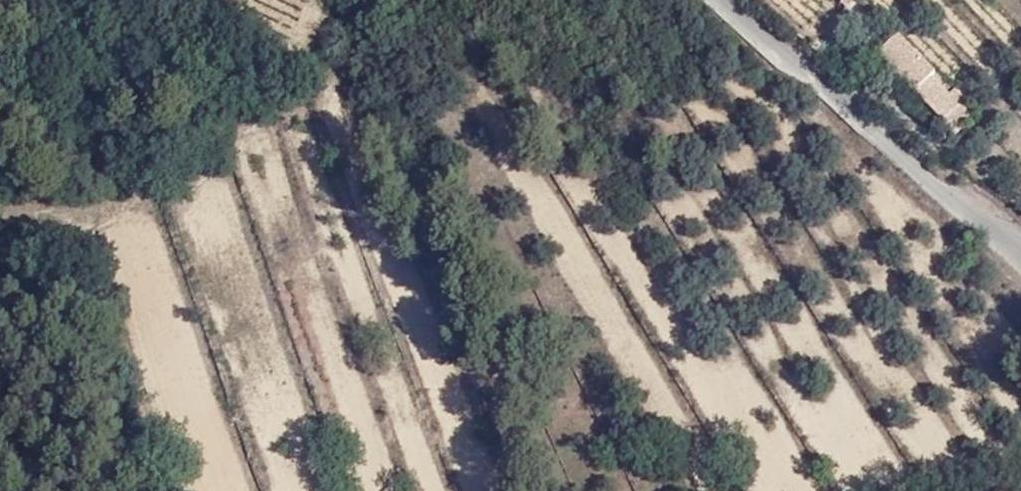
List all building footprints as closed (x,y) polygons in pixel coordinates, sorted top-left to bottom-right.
[(961,108),(975,91),(947,65),(932,80),(961,108)] [(982,83),(975,91),(961,108),(971,118),(994,95),(982,83)]
